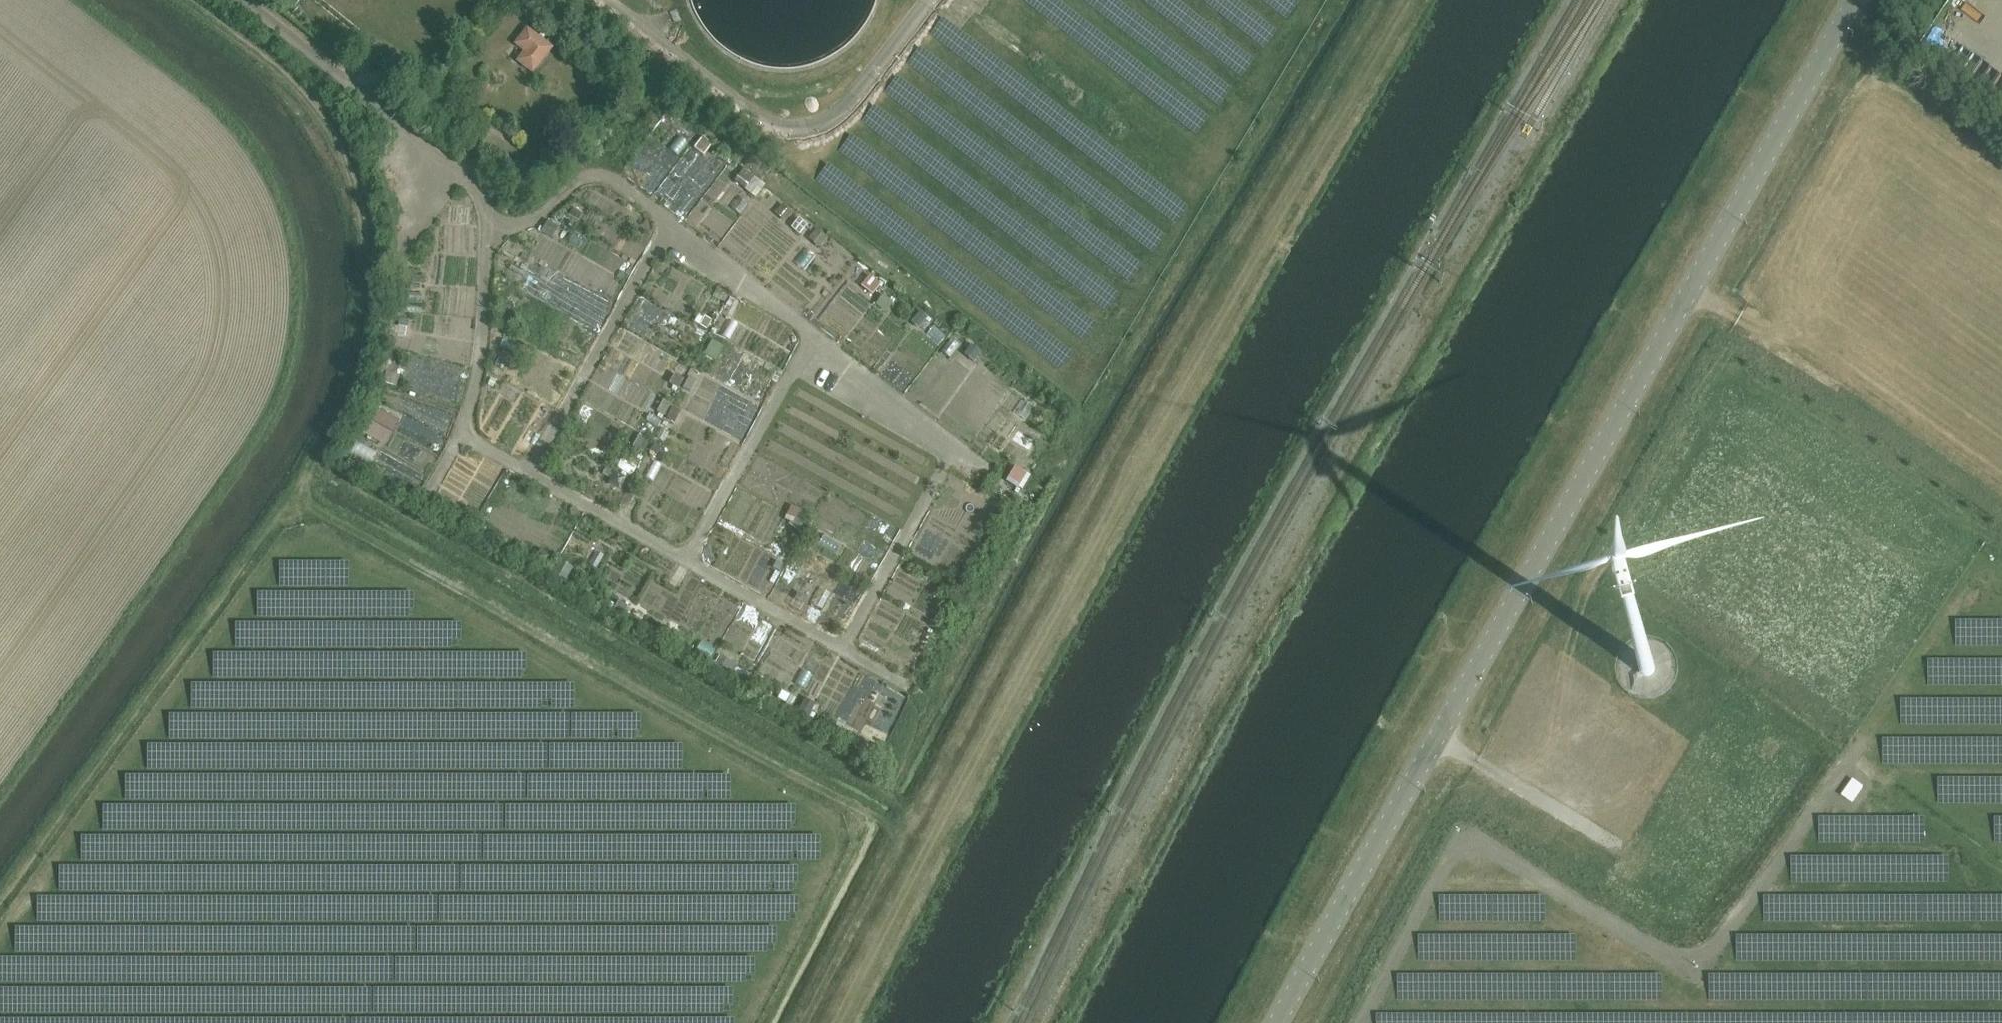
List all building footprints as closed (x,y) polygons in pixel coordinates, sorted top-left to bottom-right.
[(1972,23),(1981,12),(1971,5),(1963,16),(1972,23)] [(520,62),(535,76),(559,52),(535,27),(518,43),(529,54),(520,62)] [(699,149),(711,158),(720,148),(708,138),(699,149)] [(560,215),(547,225),(559,241),(572,231),(560,215)] [(553,265),(564,245),(553,239),(534,273),(557,286),(565,272),(553,265)] [(364,438),(386,449),(399,424),(378,413),(364,438)] [(643,435),(638,448),(649,453),(654,439),(643,435)] [(1011,482),(1024,490),(1034,475),(1020,467),(1011,482)] [(639,511),(645,495),(636,492),(631,508),(639,511)] [(1639,664),(1638,666),(1638,669),(1640,672),(1642,675),(1645,676),(1649,675),(1652,674),(1654,671),(1655,668),(1654,665),(1652,662),(1650,660),(1647,660),(1644,660),(1641,661),(1639,664)]
